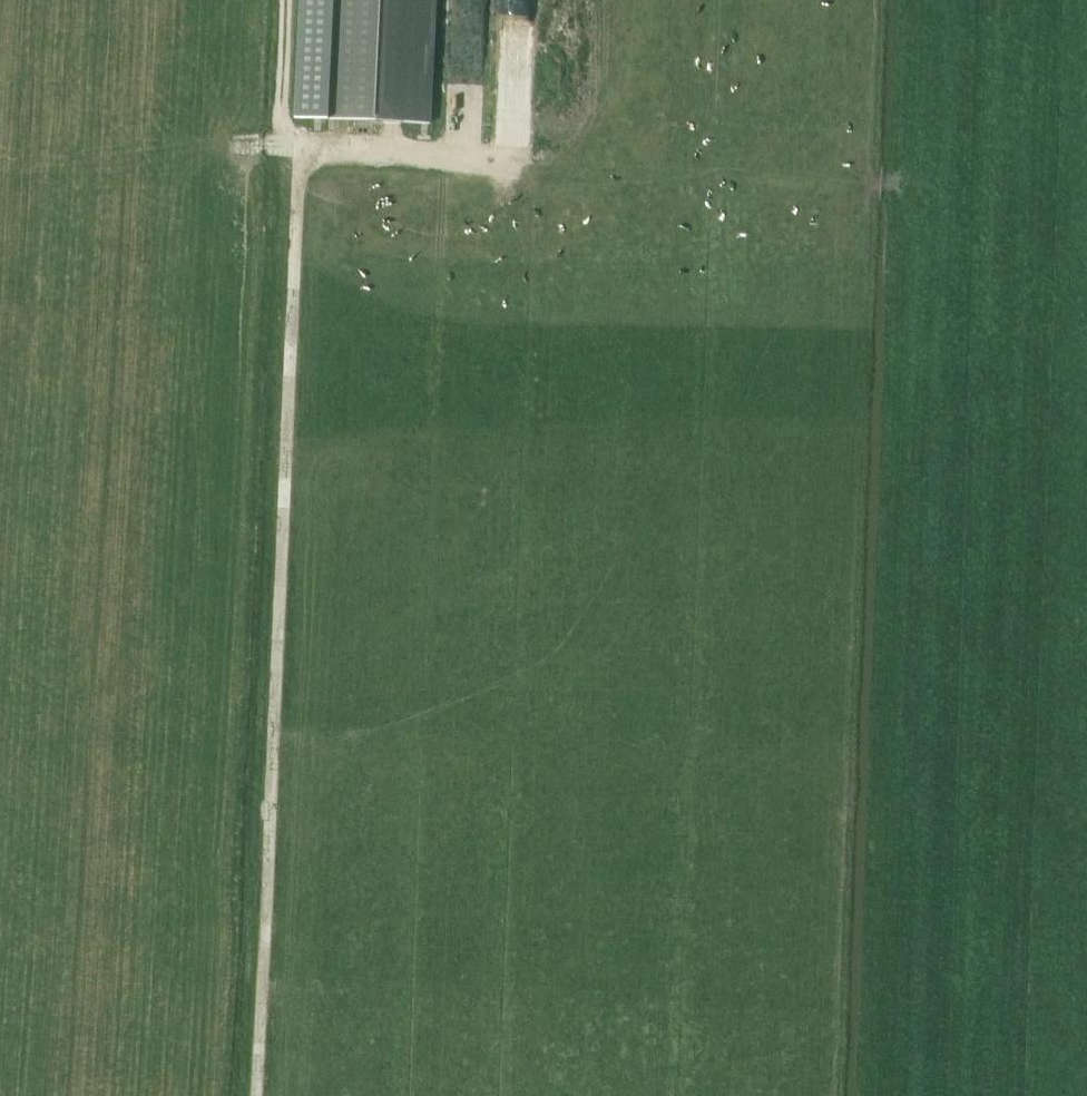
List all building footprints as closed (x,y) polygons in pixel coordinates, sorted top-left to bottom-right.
[(326,120),(428,125),(433,0),(331,0),(326,120)]
